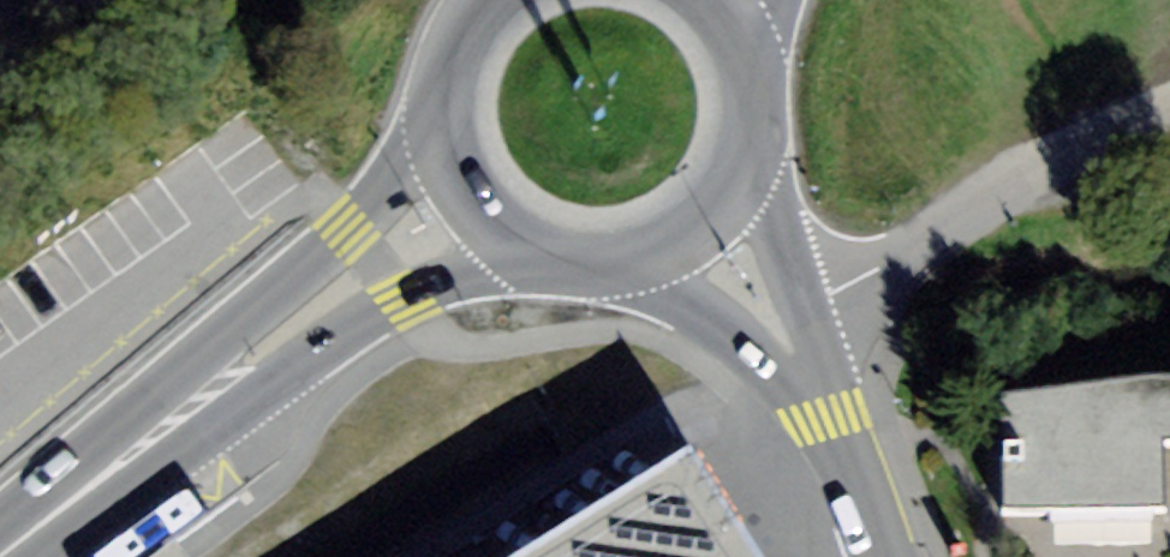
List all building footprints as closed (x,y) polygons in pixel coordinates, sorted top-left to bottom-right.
[(1006,511),(1164,507),(1162,440),(1169,440),(1169,376),(1146,376),(1003,397),(1006,511)] [(1162,440),(1164,507),(1006,511),(1018,556),(1169,556),(1169,440),(1162,440)] [(695,463),(543,556),(750,556),(695,463)] [(150,556),(191,556),(176,537),(150,556)]
